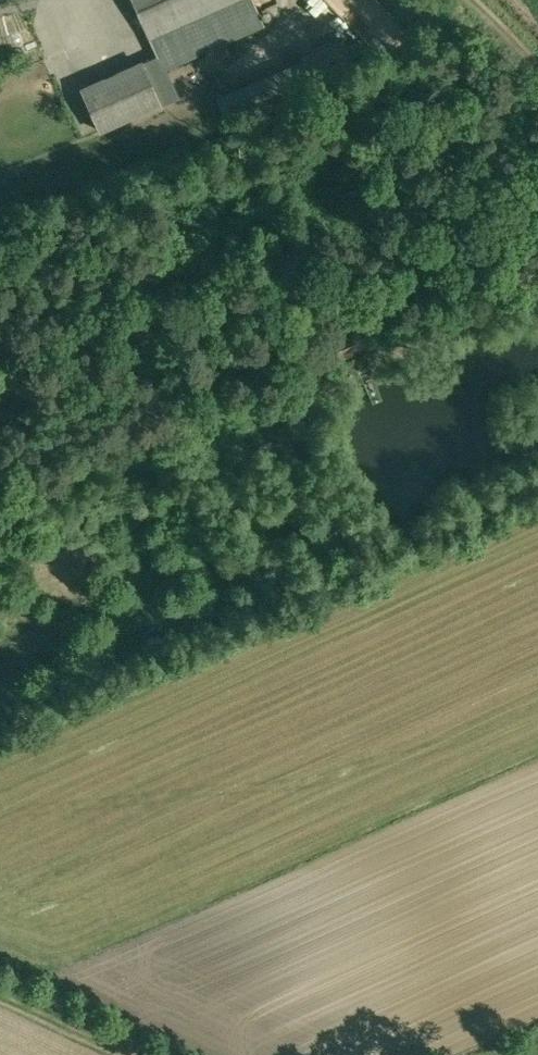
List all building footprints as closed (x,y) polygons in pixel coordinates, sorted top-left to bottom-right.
[(150,35),(229,0),(134,0),(150,35)] [(150,35),(164,68),(262,25),(251,0),(229,0),(150,35)] [(345,43),(217,92),(231,127),(284,107),(280,96),(292,91),(293,95),(356,71),(345,43)] [(161,103),(143,62),(82,89),(101,130),(161,103)]
